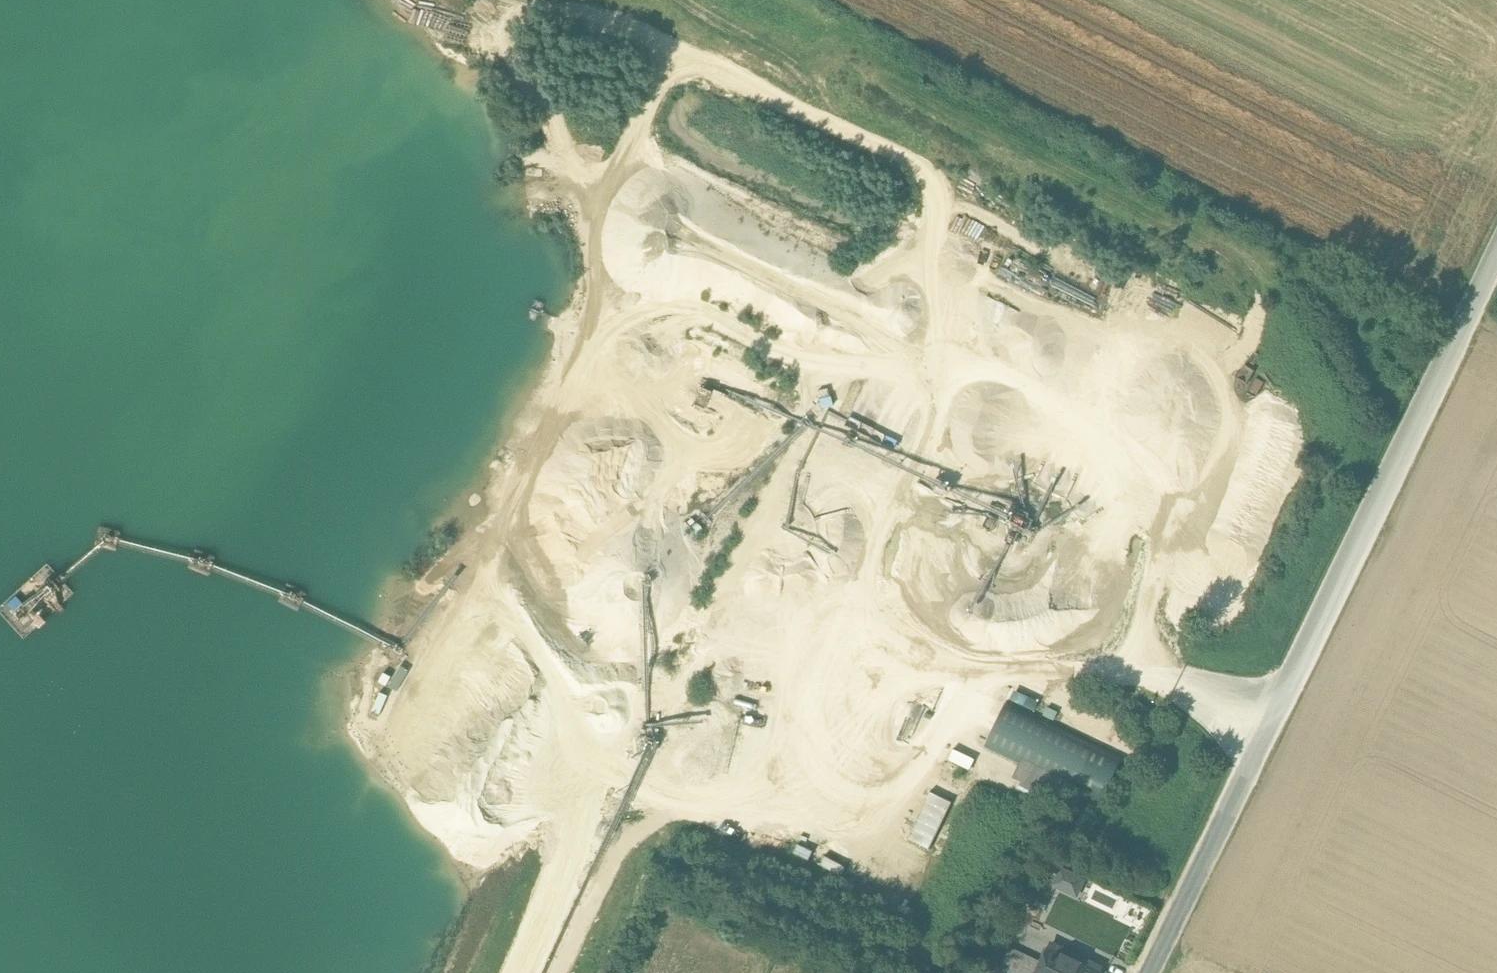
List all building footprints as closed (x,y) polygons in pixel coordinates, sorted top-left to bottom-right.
[(1096,745),(1006,702),(985,747),(1074,790),(1096,745)] [(909,838),(931,847),(951,800),(929,791),(909,838)] [(1079,896),(1086,876),(1059,868),(1053,887),(1079,896)] [(1029,911),(1011,948),(1015,950),(1033,912),(1029,911)] [(1051,945),(1042,963),(1037,972),(1099,972),(1101,969),(1051,945)] [(1011,948),(1001,968),(1011,972),(1016,972),(1024,954),(1015,950),(1011,948)] [(1024,954),(1016,972),(1037,972),(1042,963),(1024,954)]
